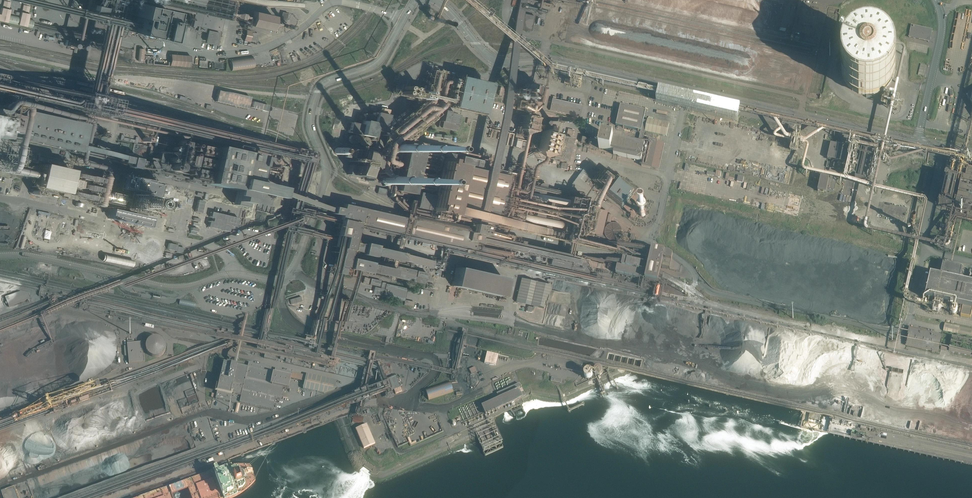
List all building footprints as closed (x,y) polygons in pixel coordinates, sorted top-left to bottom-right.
[(6,22),(7,22),(8,15),(8,14),(9,10),(9,9),(8,9),(11,0),(4,0),(2,7),(2,8),(1,7),(0,13),(0,21),(6,22)] [(18,24),(26,26),(27,19),(28,14),(29,14),(28,13),(28,11),(31,0),(24,0),(21,11),(21,12),(19,17),(18,24)] [(121,28),(124,29),(134,31),(136,31),(138,32),(141,32),(145,33),(146,34),(148,34),(149,34),(150,35),(151,33),(151,29),(154,18),(154,17),(157,6),(144,3),(135,1),(133,1),(130,0),(125,0),(123,6),(122,5),(121,8),(123,8),(121,14),(124,15),(123,19),(121,28)] [(214,30),(218,30),(221,15),(225,0),(144,0),(158,3),(192,11),(190,16),(189,24),(192,25),(197,26),(196,28),(196,30),(198,30),(200,31),(204,32),(205,32),(205,28),(214,30)] [(270,14),(250,10),(246,24),(267,29),(270,14)] [(288,13),(282,12),(280,21),(286,22),(286,19),(289,19),(290,14),(287,14),(288,13)] [(168,15),(167,15),(163,14),(160,13),(159,13),(158,17),(159,18),(166,19),(167,19),(176,22),(177,22),(185,24),(186,19),(178,17),(177,17),(168,15)] [(527,14),(524,13),(520,28),(531,31),(534,16),(531,15),(531,14),(527,13),(527,14)] [(8,15),(7,22),(18,24),(19,17),(8,15)] [(315,35),(322,29),(319,24),(311,29),(315,35)] [(932,29),(911,25),(909,37),(930,41),(932,29)] [(240,38),(247,40),(250,29),(244,27),(240,38)] [(215,39),(205,36),(204,42),(216,44),(218,32),(217,32),(215,39)] [(97,42),(98,42),(104,43),(110,45),(111,45),(112,39),(106,38),(105,38),(99,36),(98,36),(98,37),(94,36),(93,41),(97,42)] [(66,40),(65,42),(65,45),(67,46),(70,46),(74,47),(76,48),(79,48),(80,45),(80,43),(78,42),(75,42),(71,41),(68,40),(66,40)] [(895,70),(895,68),(895,65),(894,62),(894,59),(893,57),(891,54),(890,52),(888,50),(886,48),(884,46),(882,45),(879,43),(877,42),(874,41),(871,41),(868,41),(866,41),(863,41),(860,42),(857,43),(855,44),(852,45),(850,47),(848,49),(846,51),(844,53),(843,55),(842,58),(841,61),(840,63),(840,66),(840,69),(840,72),(841,74),(841,77),(842,80),(844,82),(845,84),(847,87),(849,89),(851,90),(853,92),(856,93),(858,94),(861,95),(864,96),(867,96),(869,96),(872,95),(875,95),(878,94),(880,93),(883,91),(885,90),(887,88),(889,86),(891,84),(892,81),(893,79),(894,76),(895,73),(895,70)] [(190,56),(170,54),(169,65),(189,67),(190,56)] [(253,56),(230,59),(231,71),(255,68),(253,56)] [(658,100),(660,89),(556,67),(553,78),(602,88),(610,90),(658,100)] [(455,77),(448,107),(462,110),(477,114),(484,83),(455,77)] [(538,87),(523,84),(521,97),(526,98),(525,102),(526,102),(525,104),(533,106),(534,104),(538,87)] [(215,101),(247,109),(249,100),(249,97),(217,89),(217,92),(215,101)] [(581,105),(551,98),(548,110),(578,116),(581,105)] [(251,107),(251,110),(257,110),(261,111),(261,109),(262,103),(261,103),(252,101),(252,103),(251,107)] [(0,114),(0,135),(13,138),(12,142),(18,143),(18,139),(73,151),(79,125),(33,115),(35,108),(26,106),(25,113),(16,111),(17,104),(13,104),(11,110),(9,116),(0,114)] [(342,111),(336,118),(341,122),(353,109),(349,105),(342,111)] [(618,113),(616,125),(641,131),(645,132),(666,136),(668,129),(669,123),(647,119),(647,121),(643,120),(646,110),(621,105),(620,105),(620,108),(619,109),(618,113)] [(460,116),(441,111),(437,127),(456,131),(460,116)] [(387,115),(375,113),(374,116),(364,114),(361,125),(350,122),(347,132),(370,137),(369,140),(372,141),(373,138),(378,139),(380,131),(383,132),(387,115)] [(526,131),(530,132),(533,117),(521,115),(516,138),(519,139),(520,135),(525,135),(526,131)] [(541,131),(538,132),(534,150),(535,153),(540,152),(540,154),(542,154),(538,155),(540,156),(547,154),(549,148),(551,147),(552,145),(550,145),(552,134),(546,132),(547,128),(544,129),(542,128),(541,131)] [(108,132),(103,131),(101,137),(98,136),(96,147),(104,149),(108,132)] [(637,139),(637,142),(642,143),(643,139),(645,132),(641,131),(639,140),(637,139)] [(552,158),(564,161),(565,161),(567,161),(572,138),(567,137),(557,134),(552,156),(552,158)] [(600,145),(599,148),(603,149),(608,150),(610,151),(611,150),(612,151),(614,151),(614,152),(613,154),(613,155),(614,155),(617,155),(627,158),(628,158),(634,159),(638,160),(641,161),(642,161),(642,163),(642,164),(641,166),(652,168),(659,170),(665,144),(661,143),(657,142),(647,140),(646,144),(644,144),(642,143),(637,142),(630,141),(629,141),(621,139),(618,138),(617,138),(616,138),(613,137),(602,134),(601,136),(600,145)] [(182,141),(162,137),(155,168),(175,172),(182,141)] [(254,156),(195,143),(186,180),(246,193),(253,160),(256,161),(256,158),(254,157),(254,156)] [(421,147),(405,143),(398,174),(394,173),(393,173),(392,178),(393,179),(397,180),(395,185),(391,184),(390,189),(410,194),(420,152),(428,154),(429,149),(421,147)] [(839,145),(830,143),(827,158),(846,163),(850,147),(849,147),(849,146),(839,144),(839,145)] [(872,151),(861,149),(855,178),(866,180),(872,151)] [(366,152),(356,150),(353,165),(349,164),(347,174),(361,177),(365,159),(366,159),(367,157),(365,157),(366,152)] [(276,156),(276,155),(275,155),(273,152),(271,153),(270,154),(269,155),(272,158),(270,159),(269,160),(270,160),(274,165),(278,166),(282,165),(276,156)] [(64,163),(65,162),(42,157),(28,154),(27,153),(27,154),(26,156),(26,158),(26,159),(25,161),(42,164),(47,165),(63,169),(64,163)] [(482,162),(457,156),(456,161),(452,160),(451,162),(480,169),(482,162)] [(441,159),(438,158),(430,195),(414,192),(411,207),(488,224),(489,221),(492,222),(502,175),(440,162),(441,159)] [(705,174),(707,168),(692,165),(690,171),(705,174)] [(65,175),(72,176),(77,177),(80,178),(81,174),(82,171),(72,169),(72,170),(67,169),(66,170),(66,169),(65,173),(66,174),(65,175)] [(966,169),(965,174),(964,174),(963,177),(965,177),(964,181),(961,180),(961,181),(957,180),(957,179),(944,177),(938,206),(967,212),(966,215),(969,216),(970,213),(971,213),(971,170),(966,169)] [(82,193),(86,193),(88,182),(87,182),(88,180),(88,178),(87,178),(88,177),(86,177),(83,176),(83,177),(82,177),(82,180),(81,183),(80,189),(79,191),(79,192),(82,193)] [(837,180),(821,176),(817,191),(826,193),(827,188),(834,190),(837,180)] [(77,188),(79,183),(79,180),(78,180),(77,179),(71,178),(70,178),(69,178),(66,188),(67,189),(69,189),(74,190),(77,191),(77,190),(77,188)] [(624,179),(619,184),(633,195),(637,190),(624,179)] [(119,210),(167,219),(173,189),(124,180),(119,210)] [(538,184),(538,186),(537,186),(533,185),(533,186),(532,190),(532,191),(536,192),(537,194),(543,195),(544,192),(545,184),(541,183),(540,183),(538,184)] [(61,192),(60,194),(60,195),(61,195),(61,196),(62,196),(66,197),(66,198),(75,200),(76,198),(77,193),(74,192),(68,191),(64,190),(62,190),(62,191),(61,191),(61,192)] [(573,198),(552,194),(545,228),(557,230),(555,238),(595,247),(598,237),(593,236),(593,235),(588,234),(587,237),(577,235),(585,201),(586,202),(587,197),(574,194),(573,198)] [(201,213),(202,205),(203,201),(197,200),(196,203),(195,212),(201,213)] [(600,209),(596,208),(590,207),(587,219),(584,232),(592,233),(597,235),(600,235),(602,223),(605,213),(605,210),(600,209)] [(359,209),(356,224),(459,247),(470,249),(472,242),(484,244),(484,247),(483,248),(483,251),(497,254),(497,253),(498,253),(500,254),(501,252),(502,253),(502,254),(508,256),(520,258),(520,257),(524,258),(524,259),(525,260),(541,263),(543,257),(545,258),(544,264),(548,265),(549,265),(564,268),(567,269),(568,269),(571,270),(585,273),(586,273),(586,272),(587,268),(587,267),(587,266),(589,259),(582,258),(583,255),(552,249),(552,248),(537,245),(536,245),(521,242),(520,241),(513,240),(512,240),(505,238),(486,234),(485,233),(482,233),(480,232),(478,232),(477,232),(474,231),(473,231),(468,230),(467,229),(466,229),(464,229),(455,227),(454,226),(443,224),(442,224),(435,222),(434,222),(427,220),(422,219),(422,222),(420,221),(419,221),(404,218),(403,218),(388,214),(387,214),(372,211),(371,211),(367,210),(365,209),(359,208),(359,209)] [(209,218),(210,218),(212,218),(211,221),(209,221),(208,221),(207,226),(207,227),(212,228),(213,228),(214,228),(218,229),(222,230),(228,231),(229,225),(231,226),(235,227),(238,218),(237,218),(233,217),(225,215),(221,214),(217,213),(214,212),(211,212),(210,215),(209,218)] [(525,228),(525,231),(525,232),(531,233),(533,223),(527,222),(527,224),(524,223),(524,224),(523,227),(526,228),(525,228)] [(631,235),(623,233),(621,238),(620,242),(629,244),(630,240),(631,235)] [(168,246),(167,249),(176,251),(177,248),(177,245),(168,243),(168,246)] [(431,259),(399,254),(398,261),(430,266),(431,259)] [(681,266),(665,254),(662,268),(680,272),(681,266)] [(622,267),(618,266),(616,273),(642,279),(644,272),(639,271),(641,264),(623,260),(622,267)] [(384,264),(379,263),(377,273),(424,284),(426,273),(384,264)] [(942,264),(939,277),(930,275),(925,298),(962,307),(960,316),(970,318),(971,310),(971,284),(968,283),(968,284),(959,282),(962,268),(942,264)] [(502,277),(455,267),(451,285),(498,296),(502,277)] [(520,277),(514,301),(517,302),(534,306),(544,308),(545,304),(545,303),(547,294),(547,293),(549,286),(549,285),(549,284),(540,282),(522,278),(520,277)] [(380,281),(370,278),(369,284),(379,286),(380,281)] [(385,283),(383,282),(382,282),(382,283),(380,288),(374,287),(372,293),(381,295),(382,291),(383,291),(384,289),(385,283)] [(407,288),(385,283),(382,296),(404,301),(407,288)] [(21,292),(5,297),(9,306),(30,299),(28,293),(21,292)] [(302,304),(307,302),(304,292),(298,293),(302,304)] [(196,303),(180,299),(179,304),(195,308),(196,303)] [(945,323),(943,330),(971,337),(971,329),(945,323)] [(941,335),(910,328),(906,345),(938,352),(941,335)] [(166,347),(166,346),(166,345),(165,343),(165,341),(163,340),(162,339),(160,338),(159,337),(157,337),(155,337),(153,337),(151,338),(150,339),(149,341),(148,343),(147,344),(147,346),(147,348),(148,350),(148,352),(150,353),(151,354),(152,355),(154,356),(156,356),(158,356),(160,356),(162,355),(163,354),(164,352),(165,351),(166,349),(166,347)] [(142,342),(127,343),(129,363),(144,362),(142,342)] [(277,351),(266,348),(265,352),(263,352),(263,354),(265,354),(264,358),(275,360),(277,360),(277,359),(275,358),(277,351)] [(220,379),(215,398),(230,402),(237,403),(235,411),(234,413),(238,414),(240,403),(260,407),(272,410),(275,398),(280,400),(283,388),(288,389),(288,388),(291,379),(291,378),(299,380),(304,381),(304,382),(303,387),(303,389),(324,393),(335,389),(336,381),(306,374),(306,375),(292,372),(275,368),(274,373),(273,373),(269,372),(270,367),(254,363),(248,362),(248,363),(247,367),(237,365),(235,364),(231,364),(229,363),(229,362),(227,362),(223,362),(221,375),(220,379)] [(601,367),(594,369),(596,376),(603,374),(601,367)] [(393,377),(386,379),(391,391),(400,387),(399,386),(401,386),(400,384),(399,385),(396,376),(395,376),(394,375),(393,375),(393,377)] [(450,381),(425,389),(428,400),(453,392),(450,381)] [(519,383),(496,393),(498,398),(481,405),(485,414),(525,397),(519,383)] [(366,424),(355,429),(364,448),(375,443),(366,424)] [(1,491),(3,497),(18,497),(14,486),(1,491)]
